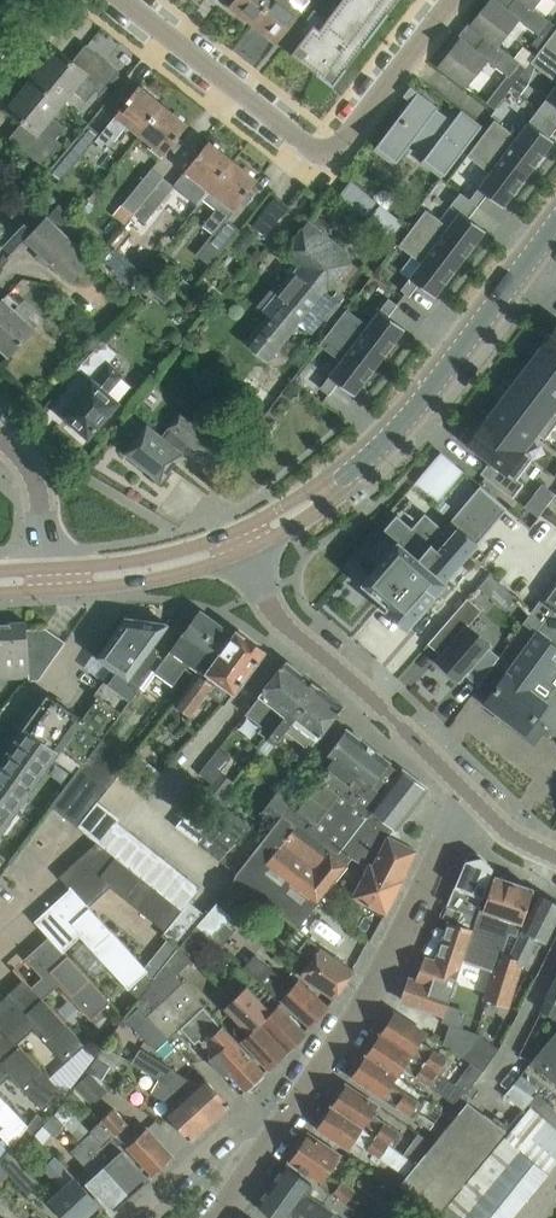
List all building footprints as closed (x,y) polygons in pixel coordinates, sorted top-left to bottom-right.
[(273,0),(224,0),(224,1),(254,24),(273,0)] [(302,11),(290,1),(291,0),(273,0),(254,24),(277,43),(302,11)] [(398,0),(342,0),(327,19),(323,16),(324,15),(315,8),(298,31),(299,32),(300,31),(306,35),(291,54),(333,86),(398,0)] [(534,8),(534,9),(523,0),(514,0),(507,8),(496,0),(489,0),(470,25),(485,37),(486,36),(499,46),(499,45),(520,19),(539,34),(532,43),(540,49),(555,29),(555,25),(534,8)] [(534,9),(534,8),(541,0),(523,0),(534,9)] [(545,44),(555,52),(555,29),(545,44)] [(520,62),(499,45),(499,46),(486,36),(485,37),(476,49),(460,37),(438,65),(467,87),(488,60),(507,75),(486,102),(495,108),(512,86),(520,75),(527,67),(520,62)] [(101,94),(120,71),(86,44),(73,60),(58,48),(33,78),(63,103),(73,89),(87,101),(97,90),(101,94)] [(545,44),(532,61),(555,80),(555,52),(545,44)] [(520,75),(512,86),(523,94),(531,84),(530,83),(520,75)] [(66,127),(52,116),(63,103),(33,78),(8,108),(23,120),(10,137),(43,165),(61,142),(56,138),(66,127)] [(140,135),(164,105),(139,85),(129,98),(125,94),(117,104),(121,107),(96,139),(109,150),(128,126),(140,135)] [(538,109),(547,116),(555,105),(555,86),(538,109)] [(438,108),(422,95),(415,104),(411,101),(373,149),(375,150),(378,147),(397,161),(414,140),(429,151),(424,158),(444,173),(441,177),(442,178),(482,126),(461,110),(452,121),(437,110),(438,108)] [(178,137),(188,124),(164,105),(140,135),(151,144),(147,148),(161,158),(170,146),(175,150),(183,140),(178,137)] [(538,127),(547,116),(538,109),(518,136),(495,119),(481,137),(529,174),(555,140),(538,127)] [(93,144),(81,133),(50,170),(62,180),(93,144)] [(504,207),(529,174),(481,137),(468,154),(491,172),(470,198),(470,199),(478,206),(487,194),(504,207)] [(210,191),(234,161),(209,141),(199,153),(195,150),(187,159),(192,163),(182,175),(196,186),(199,182),(210,191)] [(227,220),(241,202),(245,205),(253,196),(248,192),(258,180),(234,161),(210,191),(204,199),(217,209),(204,225),(215,233),(208,242),(212,245),(203,257),(212,264),(239,229),(227,220)] [(22,164),(9,179),(11,181),(12,182),(25,194),(35,183),(25,175),(29,170),(22,164)] [(134,215),(165,177),(153,168),(118,211),(128,219),(133,213),(134,215)] [(11,181),(9,179),(0,171),(0,195),(12,182),(11,181)] [(176,186),(165,177),(134,215),(137,216),(144,223),(145,224),(176,186)] [(403,222),(351,180),(339,195),(391,237),(403,222)] [(470,217),(478,206),(470,199),(470,198),(461,191),(451,204),(460,212),(449,226),(427,209),(413,227),(461,263),(486,230),(470,217)] [(59,203),(47,215),(62,229),(74,217),(59,203)] [(12,252),(34,229),(17,213),(0,231),(0,241),(12,252)] [(93,259),(64,231),(62,229),(47,215),(26,238),(71,282),(93,259)] [(327,291),(354,257),(309,221),(285,250),(301,263),(278,292),(318,325),(324,318),(327,320),(341,303),(327,291)] [(435,297),(461,263),(413,227),(399,245),(422,262),(401,289),(410,295),(419,284),(435,297)] [(154,278),(146,287),(166,305),(174,296),(154,278)] [(189,280),(184,286),(194,295),(199,288),(189,280)] [(269,362),(300,324),(311,334),(318,325),(278,292),(273,288),(260,306),(270,314),(246,344),(269,362)] [(14,309),(20,303),(9,292),(0,302),(0,347),(9,355),(35,328),(14,309)] [(369,325),(347,308),(333,326),(380,362),(406,328),(389,315),(398,304),(389,298),(369,325)] [(355,395),(380,362),(333,326),(320,344),(341,360),(321,387),(329,394),(338,382),(355,395)] [(544,345),(545,344),(555,353),(555,328),(543,344),(544,345)] [(107,392),(123,375),(110,363),(118,354),(102,340),(77,368),(92,381),(79,396),(63,414),(89,436),(119,403),(107,392)] [(544,345),(530,364),(555,383),(555,353),(545,344),(544,345)] [(530,364),(515,384),(552,411),(553,410),(555,406),(555,383),(530,364)] [(515,384),(501,403),(537,431),(536,432),(545,440),(555,425),(555,413),(553,410),(552,411),(515,384)] [(537,431),(501,403),(486,422),(486,423),(522,450),(523,450),(536,432),(537,431)] [(181,450),(188,441),(207,456),(218,442),(200,427),(183,413),(163,437),(147,425),(125,452),(161,480),(184,452),(181,450)] [(486,423),(486,422),(485,421),(468,443),(490,460),(481,473),(513,497),(523,483),(517,479),(533,458),(523,450),(522,450),(486,423)] [(441,452),(416,482),(439,501),(464,471),(441,452)] [(398,541),(362,583),(389,606),(388,608),(388,613),(407,630),(415,621),(448,582),(446,581),(479,543),(478,542),(508,508),(481,485),(444,528),(425,512),(413,527),(397,514),(384,530),(398,541)] [(441,500),(435,507),(445,515),(451,508),(441,500)] [(490,576),(481,587),(493,598),(503,587),(490,576)] [(486,702),(526,731),(538,714),(555,727),(555,686),(550,682),(555,673),(555,580),(552,585),(524,622),(538,633),(508,674),(507,674),(486,702)] [(468,597),(433,638),(446,649),(436,660),(460,680),(490,645),(468,626),(482,610),(468,597)] [(208,672),(234,634),(200,609),(164,659),(158,654),(160,651),(153,645),(129,678),(141,687),(144,689),(156,672),(173,684),(189,663),(205,675),(208,672)] [(129,678),(153,645),(168,624),(166,623),(126,617),(97,657),(113,668),(95,694),(98,696),(122,713),(141,687),(129,678)] [(66,641),(46,627),(27,629),(27,622),(0,623),(0,667),(28,665),(29,680),(39,680),(66,641)] [(235,692),(266,650),(247,637),(246,638),(237,630),(234,634),(208,672),(210,674),(206,679),(199,674),(176,704),(192,715),(209,691),(224,702),(233,691),(235,692)] [(285,715),(303,692),(302,686),(309,678),(286,660),(259,694),(260,695),(246,713),(263,726),(259,731),(268,739),(286,716),(285,715)] [(344,705),(321,687),(322,687),(309,677),(309,678),(302,686),(303,692),(285,715),(286,716),(268,739),(259,750),(266,755),(286,730),(306,746),(295,760),(300,763),(344,705)] [(104,737),(122,713),(98,696),(83,718),(49,694),(35,713),(0,762),(0,833),(51,762),(74,778),(104,737)] [(371,810),(400,771),(390,763),(391,762),(362,740),(361,736),(355,731),(351,732),(347,729),(333,748),(326,756),(333,761),(329,767),(330,769),(299,812),(291,807),(285,815),(336,855),(365,818),(371,810)] [(79,826),(131,758),(104,737),(74,778),(54,806),(79,826)] [(212,782),(231,758),(219,748),(199,773),(212,782)] [(299,928),(349,865),(348,865),(354,858),(372,867),(356,896),(369,903),(367,908),(384,916),(387,911),(385,910),(394,893),(397,892),(401,884),(400,881),(416,850),(392,837),(393,834),(393,831),(395,828),(397,830),(407,816),(409,817),(415,809),(414,808),(416,806),(415,805),(428,788),(402,768),(400,771),(371,810),(365,818),(336,855),(285,815),(284,816),(284,817),(242,875),(234,897),(275,909),(299,928)] [(285,815),(291,807),(277,796),(270,806),(284,817),(284,816),(285,815)] [(185,814),(176,826),(220,860),(251,826),(227,807),(208,832),(185,814)] [(112,854),(130,831),(118,821),(100,844),(112,854)] [(124,863),(142,840),(130,831),(112,854),(124,863)] [(135,872),(154,850),(142,840),(124,863),(135,872)] [(100,844),(97,841),(86,855),(61,878),(72,890),(73,889),(89,906),(109,888),(110,886),(167,932),(184,911),(182,910),(170,901),(159,891),(147,882),(135,872),(124,863),(112,854),(100,844)] [(147,882),(165,859),(154,850),(135,872),(147,882)] [(486,890),(494,867),(477,852),(468,853),(447,905),(462,910),(458,923),(473,929),(486,890)] [(159,891),(177,868),(165,859),(147,882),(159,891)] [(170,901),(189,878),(177,868),(159,891),(170,901)] [(500,953),(508,928),(516,930),(518,923),(523,925),(527,912),(534,889),(509,880),(508,876),(500,873),(497,876),(494,875),(486,898),(467,961),(494,970),(500,953)] [(182,910),(201,887),(189,878),(170,901),(182,910)] [(149,971),(89,906),(73,889),(72,890),(37,923),(51,938),(52,938),(64,951),(65,951),(81,936),(139,999),(155,978),(149,971)] [(535,938),(546,943),(554,927),(555,923),(555,901),(541,894),(530,915),(510,956),(500,953),(494,970),(485,999),(509,1007),(523,961),(535,938)] [(191,902),(184,911),(167,932),(165,934),(181,947),(196,929),(207,915),(191,902)] [(207,915),(196,929),(211,941),(224,925),(231,931),(238,923),(215,905),(207,915)] [(445,1014),(473,929),(458,923),(449,920),(435,960),(425,956),(417,980),(410,977),(402,1000),(445,1014)] [(354,970),(335,956),(323,949),(308,937),(298,949),(312,960),(301,976),(315,984),(335,998),(354,970)] [(111,1001),(65,951),(64,951),(52,938),(51,938),(27,960),(43,976),(32,986),(31,987),(43,999),(59,984),(91,1019),(111,1001)] [(329,1007),(299,979),(292,987),(256,954),(245,966),(293,1010),(311,1027),(329,1007)] [(139,999),(136,1003),(139,1006),(146,1014),(152,1009),(182,981),(177,975),(167,964),(155,978),(139,999)] [(547,996),(555,1001),(555,977),(547,996)] [(43,999),(31,987),(32,986),(27,980),(10,995),(8,993),(0,1001),(0,1026),(3,1029),(3,1028),(17,1042),(18,1042),(34,1027),(66,1062),(85,1044),(43,999)] [(249,1054),(182,981),(152,1009),(146,1014),(168,1039),(181,1027),(195,1042),(199,1039),(214,1055),(210,1058),(225,1074),(228,1071),(246,1090),(265,1072),(249,1054)] [(307,1032),(290,1015),(280,1004),(271,1012),(246,986),(236,996),(287,1051),(307,1032)] [(287,1051),(236,996),(225,1006),(237,1018),(234,1021),(234,1033),(268,1069),(287,1051)] [(541,1008),(555,1015),(555,1001),(547,996),(541,1008)] [(168,1039),(146,1014),(139,1006),(128,1016),(157,1049),(168,1039)] [(454,1062),(422,1041),(427,1033),(395,1012),(393,1014),(391,1013),(384,1024),(386,1026),(380,1033),(443,1075),(446,1070),(448,1071),(454,1062)] [(483,1071),(499,1048),(479,1035),(450,1025),(443,1044),(483,1071)] [(18,1042),(17,1042),(3,1028),(3,1029),(0,1031),(0,1084),(11,1074),(43,1109),(63,1091),(18,1042)] [(532,1059),(555,1080),(555,1031),(532,1059)] [(443,1075),(380,1033),(379,1035),(377,1034),(370,1045),(371,1047),(366,1054),(399,1075),(404,1067),(449,1097),(457,1103),(466,1090),(458,1084),(456,1083),(443,1075)] [(120,1054),(103,1045),(96,1058),(113,1067),(120,1054)] [(211,1121),(231,1104),(206,1076),(198,1084),(140,1048),(132,1061),(161,1079),(186,1094),(211,1121)] [(424,1104),(393,1084),(399,1075),(366,1054),(365,1056),(363,1055),(356,1066),(357,1068),(352,1076),(372,1089),(415,1118),(424,1104)] [(474,1081),(481,1071),(472,1063),(456,1083),(458,1084),(467,1090),(474,1081)] [(91,1073),(75,1087),(92,1106),(108,1092),(91,1073)] [(211,1121),(186,1094),(161,1079),(153,1092),(174,1105),(166,1113),(175,1122),(191,1140),(211,1121)] [(533,1096),(513,1083),(504,1095),(523,1109),(533,1096)] [(405,1132),(374,1112),(378,1105),(346,1084),(345,1087),(343,1085),(335,1097),(337,1098),(332,1105),(396,1146),(405,1132)] [(555,1163),(555,1103),(540,1090),(531,1101),(534,1103),(450,1204),(465,1216),(463,1217),(509,1217),(555,1163)] [(0,1094),(0,1134),(12,1147),(29,1125),(0,1094)] [(437,1212),(505,1129),(469,1100),(434,1143),(418,1163),(408,1174),(401,1183),(437,1212)] [(66,1103),(57,1115),(65,1124),(81,1141),(92,1131),(90,1129),(66,1103)] [(396,1146),(332,1105),(327,1113),(325,1112),(317,1123),(319,1124),(317,1127),(350,1148),(355,1140),(408,1174),(418,1163),(405,1153),(404,1155),(394,1149),(396,1146)] [(173,1156),(157,1138),(148,1127),(139,1135),(114,1107),(102,1119),(122,1142),(136,1157),(153,1175),(173,1156)] [(56,1113),(46,1124),(55,1133),(65,1124),(57,1115),(56,1113)] [(38,1114),(29,1125),(35,1134),(46,1120),(38,1114)] [(131,1194),(149,1178),(119,1145),(122,1142),(102,1119),(90,1129),(92,1131),(81,1141),(131,1194)] [(328,1174),(341,1154),(308,1133),(290,1161),(322,1181),(320,1183),(346,1203),(357,1189),(343,1179),(340,1183),(328,1174)] [(418,1163),(434,1143),(418,1133),(405,1153),(418,1163)] [(131,1194),(81,1141),(71,1150),(94,1176),(86,1183),(112,1211),(131,1194)] [(11,1152),(10,1150),(0,1162),(0,1164),(29,1195),(41,1183),(11,1152)] [(83,1186),(56,1156),(43,1167),(63,1189),(51,1200),(59,1209),(67,1217),(84,1217),(99,1204),(83,1186)] [(308,1191),(313,1184),(287,1165),(273,1184),(321,1217),(345,1217),(308,1191)] [(273,1184),(258,1205),(276,1217),(289,1217),(292,1214),(298,1217),(321,1217),(273,1184)] [(416,1202),(403,1192),(384,1217),(404,1217),(416,1202)] [(438,1217),(463,1217),(465,1216),(450,1204),(438,1217)]
